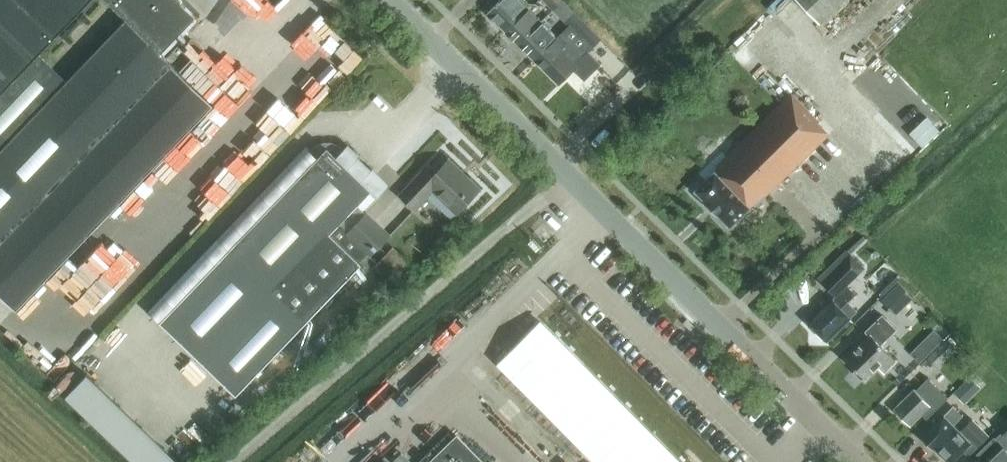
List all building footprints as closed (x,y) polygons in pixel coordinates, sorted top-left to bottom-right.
[(16,311),(213,106),(160,55),(196,17),(178,0),(0,0),(0,296),(16,311)] [(503,29),(525,6),(526,7),(529,4),(525,0),(501,0),(487,13),(503,29)] [(563,1),(561,0),(543,0),(553,10),(563,1)] [(819,23),(843,0),(797,0),(819,23)] [(565,22),(575,13),(563,1),(553,10),(565,22)] [(542,22),(526,7),(525,6),(503,29),(518,44),(542,22)] [(601,40),(575,13),(565,22),(592,49),(601,40)] [(518,44),(534,60),(557,38),(557,37),(542,22),(518,44)] [(557,38),(534,60),(559,85),(573,71),(585,81),(601,64),(588,51),(583,56),(560,34),(557,37),(557,38)] [(717,167),(719,168),(754,204),(755,206),(829,134),(818,124),(819,123),(792,94),(717,167)] [(318,158),(306,146),(218,239),(149,311),(237,395),(306,323),(362,264),(359,262),(368,253),(370,256),(390,235),(367,213),(366,214),(363,211),(388,185),(347,147),(345,149),(337,157),(327,148),(318,158)] [(480,190),(449,160),(434,175),(426,168),(400,195),(415,210),(433,191),(457,214),(480,190)] [(730,227),(754,204),(719,168),(695,191),(709,206),(708,206),(716,213),(730,227)] [(409,264),(393,248),(378,263),(394,279),(409,264)] [(857,311),(848,302),(856,294),(847,285),(864,268),(850,253),(822,281),(836,295),(831,300),(809,323),(827,341),(857,311)] [(913,298),(899,284),(881,301),(896,315),(913,298)] [(896,330),(882,315),(865,332),(870,336),(846,360),(857,371),(855,373),(861,379),(863,377),(865,380),(878,367),(884,374),(897,361),(881,345),(896,330)] [(934,330),(922,341),(932,351),(943,339),(934,330)] [(936,369),(953,351),(944,342),(928,358),(936,369)] [(65,398),(132,461),(173,461),(176,459),(87,375),(65,398)] [(926,420),(948,398),(928,378),(915,391),(914,390),(894,409),(910,426),(921,415),(926,420)] [(969,379),(954,394),(965,405),(980,390),(969,379)] [(972,420),(959,432),(953,426),(963,417),(953,407),(922,438),(933,449),(935,448),(949,461),(953,461),(963,452),(968,457),(988,436),(972,420)] [(975,461),(1006,461),(1006,451),(1006,450),(1006,418),(998,427),(1001,431),(976,455),(979,458),(975,461)] [(457,437),(431,461),(482,461),(457,437)]
